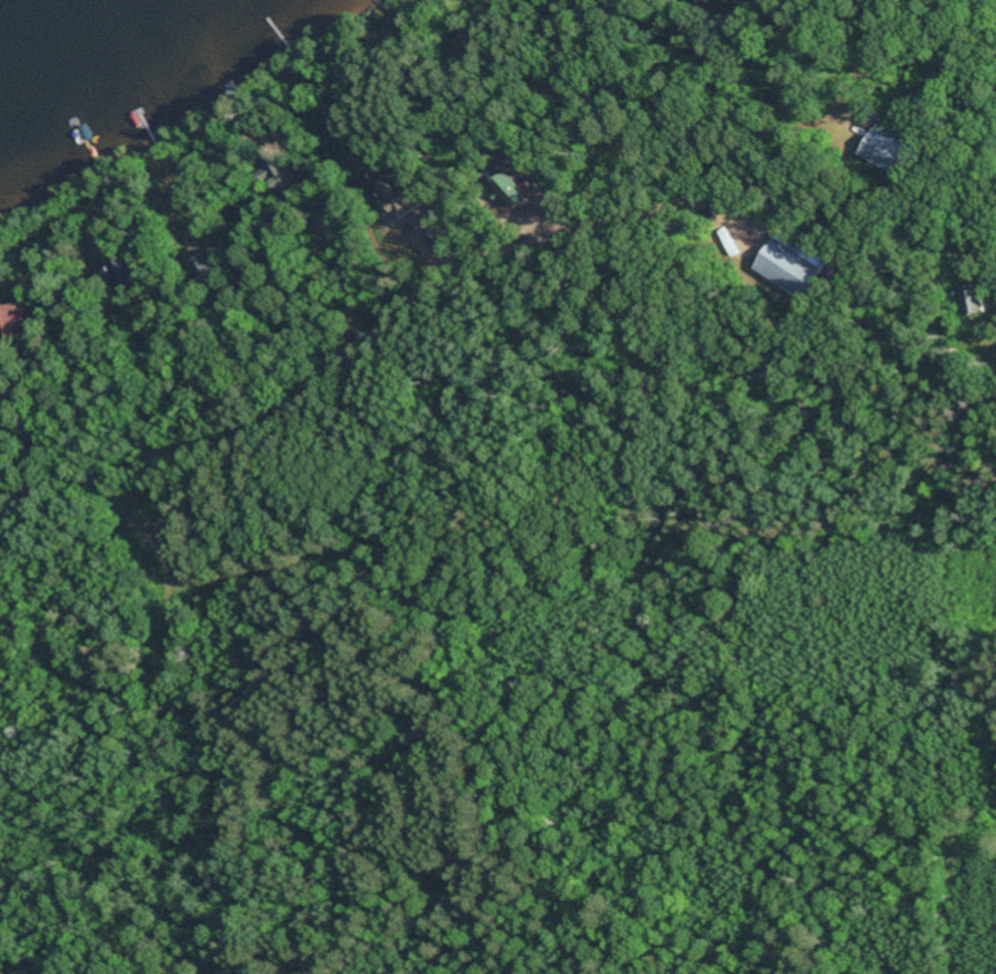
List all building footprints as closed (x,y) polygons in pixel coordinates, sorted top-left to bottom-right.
[(859,156),(899,180),(918,147),(879,123),(859,156)] [(265,163),(265,190),(299,190),(299,163),(265,163)] [(490,186),(513,206),(525,192),(502,172),(490,186)] [(752,270),(804,303),(824,270),(772,238),(752,270)] [(121,292),(139,287),(128,251),(110,257),(121,292)] [(967,317),(985,314),(980,286),(963,289),(967,317)] [(26,305),(4,308),(10,343),(31,339),(26,305)]
